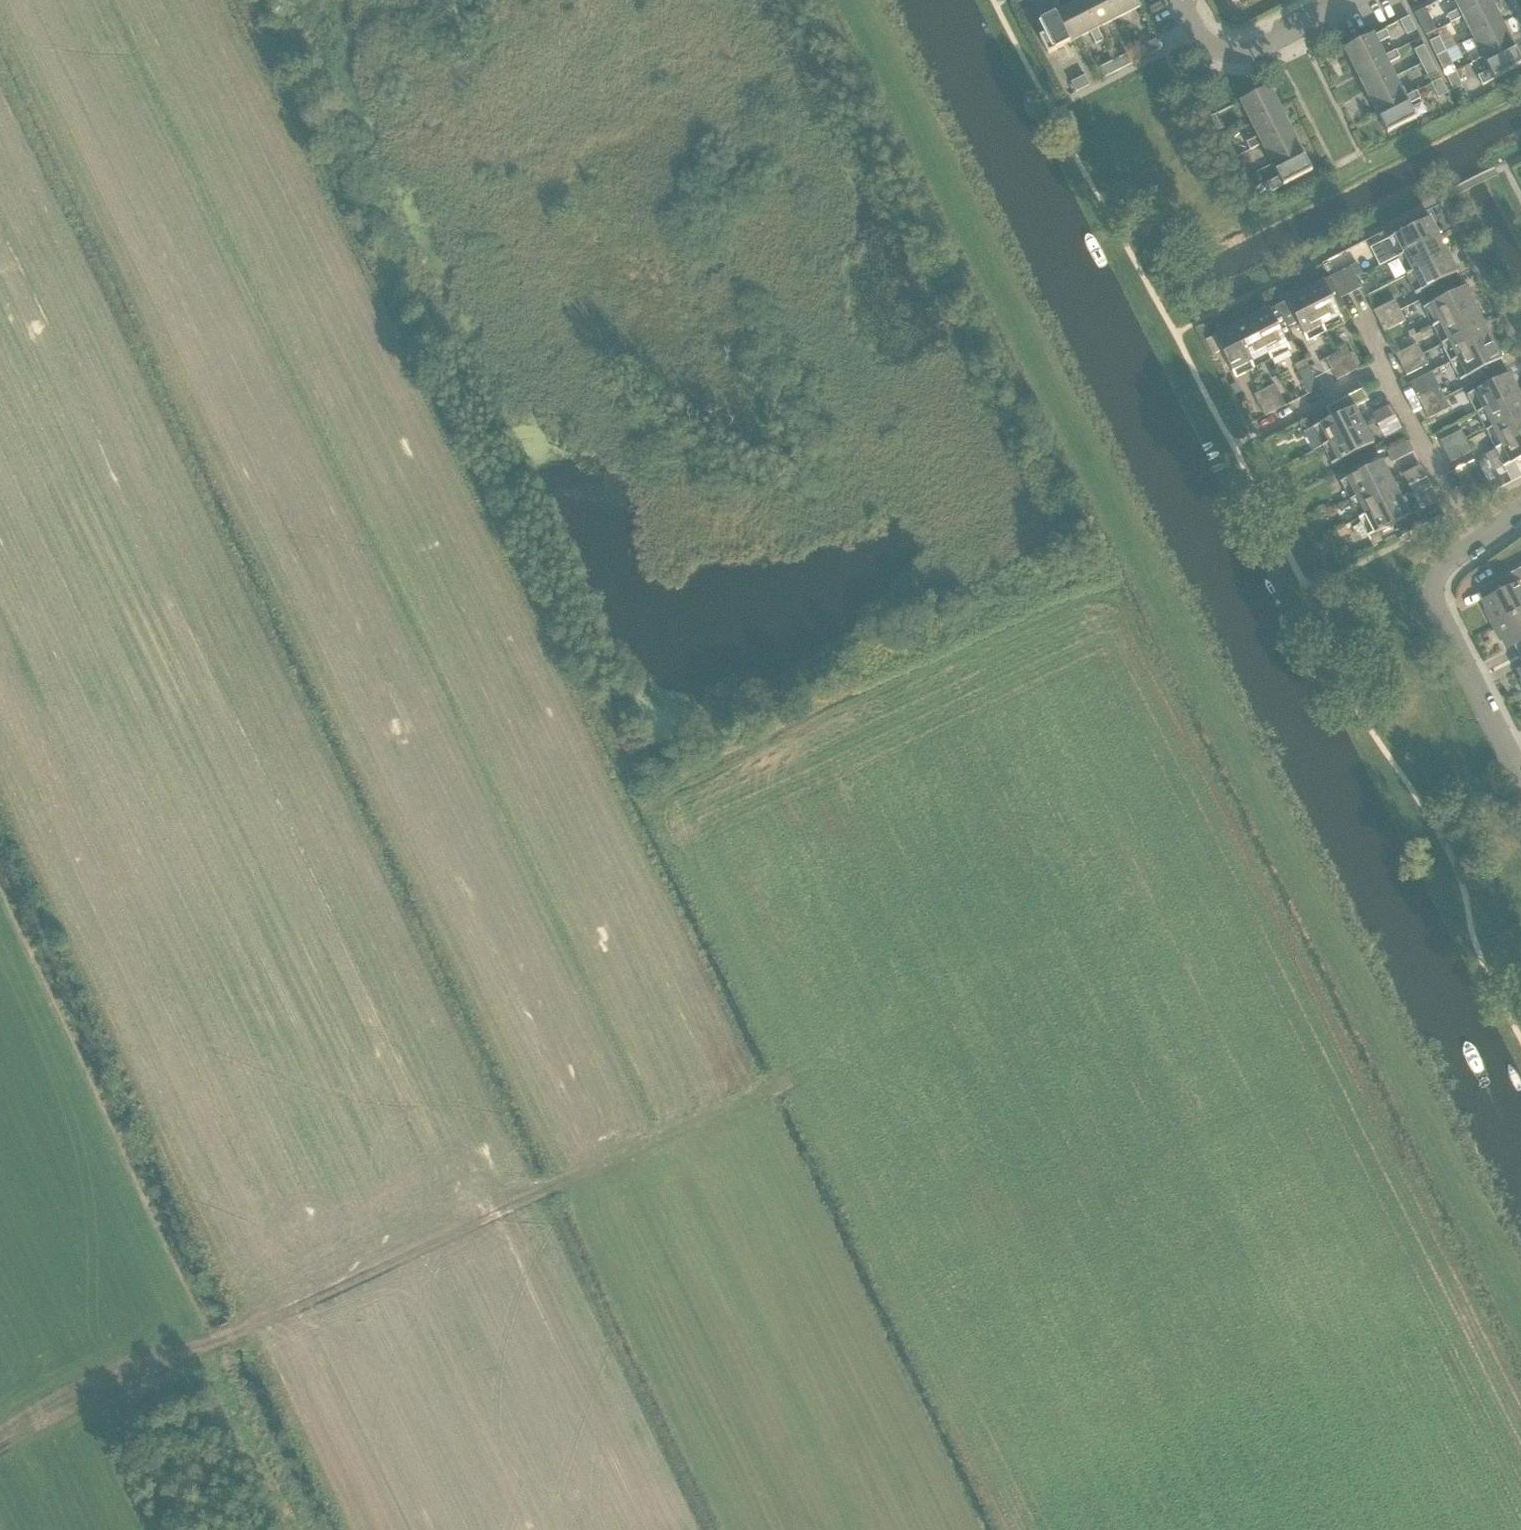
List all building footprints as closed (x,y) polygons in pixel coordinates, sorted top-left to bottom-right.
[(1077,39),(1091,32),(1097,44),(1104,40),(1098,28),(1083,0),(1082,0),(1062,10),(1077,39)] [(1098,28),(1119,18),(1110,0),(1083,0),(1098,28)] [(1119,18),(1140,7),(1137,0),(1110,0),(1119,18)] [(1458,9),(1447,15),(1451,22),(1461,16),(1492,1),(1492,0),(1453,0),(1458,9)] [(1503,22),(1492,1),(1461,16),(1472,37),(1503,22)] [(1416,15),(1425,33),(1437,27),(1427,9),(1416,15)] [(1040,37),(1048,53),(1077,39),(1062,10),(1041,21),(1047,33),(1040,37)] [(1401,21),(1406,32),(1415,27),(1410,16),(1401,21)] [(1513,42),(1503,22),(1472,37),(1483,58),(1513,42)] [(1375,35),(1375,34),(1344,49),(1355,70),(1385,55),(1379,42),(1389,37),(1386,29),(1375,35)] [(1431,44),(1436,55),(1445,50),(1440,39),(1431,44)] [(1155,40),(1138,48),(1143,58),(1160,49),(1155,40)] [(1494,80),(1520,66),(1520,58),(1513,42),(1483,58),(1489,70),(1478,76),(1483,85),(1494,80)] [(1426,48),(1417,53),(1422,64),(1431,59),(1426,48)] [(1355,70),(1363,87),(1365,91),(1396,76),(1389,63),(1400,57),(1396,50),(1385,55),(1355,70)] [(1445,50),(1436,55),(1441,65),(1451,61),(1445,50)] [(1119,71),(1129,65),(1125,56),(1114,62),(1119,71)] [(1422,64),(1427,74),(1436,70),(1431,59),(1422,64)] [(1114,62),(1103,67),(1108,76),(1119,71),(1114,62)] [(1447,76),(1452,87),(1462,82),(1456,71),(1447,76)] [(1365,91),(1370,100),(1376,112),(1406,97),(1396,76),(1365,91)] [(1073,83),(1077,92),(1088,86),(1083,77),(1073,83)] [(1432,84),(1437,94),(1446,89),(1441,79),(1432,84)] [(1281,108),(1270,86),(1240,102),(1251,123),(1281,108)] [(1376,112),(1387,134),(1417,118),(1410,103),(1421,98),(1418,91),(1406,97),(1376,112)] [(1281,108),(1251,123),(1257,137),(1247,142),(1250,149),(1261,144),(1292,128),(1281,108)] [(1207,120),(1212,130),(1221,126),(1216,115),(1207,120)] [(1261,144),(1272,165),(1302,149),(1292,128),(1261,144)] [(1232,147),(1222,151),(1228,162),(1237,157),(1232,147)] [(1272,165),(1275,172),(1278,178),(1267,183),(1272,192),(1313,171),(1302,149),(1272,165)] [(1228,162),(1233,173),(1242,168),(1237,157),(1228,162)] [(1440,236),(1431,217),(1388,239),(1397,257),(1440,236)] [(1449,253),(1440,236),(1397,257),(1406,275),(1449,253)] [(1449,253),(1406,275),(1416,294),(1458,272),(1449,253)] [(1351,293),(1361,287),(1351,266),(1340,271),(1351,293)] [(1340,271),(1330,277),(1341,298),(1351,293),(1340,271)] [(1344,323),(1338,310),(1345,307),(1340,298),(1341,298),(1330,277),(1323,281),(1322,280),(1304,290),(1326,332),(1344,323)] [(1466,286),(1423,308),(1433,326),(1475,305),(1466,286)] [(1287,301),(1278,305),(1289,326),(1297,322),(1307,341),(1326,332),(1304,290),(1286,299),(1287,301)] [(1395,300),(1374,311),(1379,321),(1401,310),(1395,300)] [(1251,317),(1272,359),(1290,350),(1286,341),(1294,337),(1289,326),(1278,305),(1270,309),(1269,308),(1251,317)] [(1484,322),(1475,305),(1433,326),(1441,344),(1484,322)] [(1401,310),(1379,321),(1384,331),(1406,321),(1401,310)] [(1251,317),(1233,326),(1254,368),(1272,359),(1251,317)] [(1493,340),(1484,322),(1441,344),(1451,362),(1493,340)] [(1214,335),(1236,378),(1254,368),(1233,326),(1214,335)] [(1493,340),(1451,362),(1460,380),(1503,359),(1493,340)] [(1417,343),(1396,354),(1401,365),(1422,354),(1417,343)] [(1347,375),(1357,370),(1346,349),(1336,354),(1347,375)] [(1336,354),(1325,359),(1336,381),(1347,375),(1336,354)] [(1422,354),(1401,365),(1406,375),(1428,364),(1422,354)] [(1309,394),(1319,389),(1309,368),(1298,373),(1309,394)] [(1519,391),(1510,373),(1467,395),(1477,413),(1519,391)] [(1236,382),(1229,386),(1233,395),(1241,391),(1236,382)] [(1276,411),(1286,406),(1275,385),(1265,390),(1276,411)] [(1439,387),(1418,397),(1423,408),(1445,397),(1439,387)] [(1313,428),(1322,446),(1365,424),(1355,406),(1370,399),(1365,389),(1339,402),(1344,411),(1313,428)] [(1254,396),(1265,417),(1276,411),(1265,390),(1254,396)] [(1519,391),(1477,413),(1486,431),(1520,413),(1520,395),(1519,391)] [(1445,397),(1423,408),(1428,418),(1450,408),(1445,397)] [(1382,409),(1387,419),(1396,415),(1391,405),(1382,409)] [(1387,419),(1382,409),(1373,414),(1378,424),(1387,419)] [(1486,431),(1495,449),(1520,436),(1520,413),(1486,431)] [(1365,424),(1322,446),(1332,465),(1374,443),(1365,424)] [(1440,441),(1445,451),(1467,441),(1461,430),(1440,441)] [(1504,467),(1520,459),(1520,436),(1495,449),(1504,467)] [(1414,452),(1409,441),(1387,452),(1393,463),(1414,452)] [(1472,452),(1467,441),(1445,451),(1451,462),(1472,452)] [(1383,460),(1341,482),(1350,500),(1392,479),(1383,460)] [(1485,477),(1480,466),(1458,477),(1464,488),(1485,477)] [(1420,481),(1425,492),(1432,488),(1427,478),(1420,481)] [(1350,500),(1359,518),(1401,496),(1392,479),(1350,500)] [(1425,492),(1420,481),(1409,487),(1414,497),(1425,492)] [(1401,496),(1359,518),(1368,536),(1411,515),(1401,496)] [(1486,611),(1493,625),(1520,611),(1520,586),(1519,582),(1520,581),(1520,568),(1501,578),(1507,589),(1483,601),(1488,610),(1486,611)] [(1501,640),(1502,639),(1507,648),(1520,641),(1520,611),(1493,625),(1501,640)]
